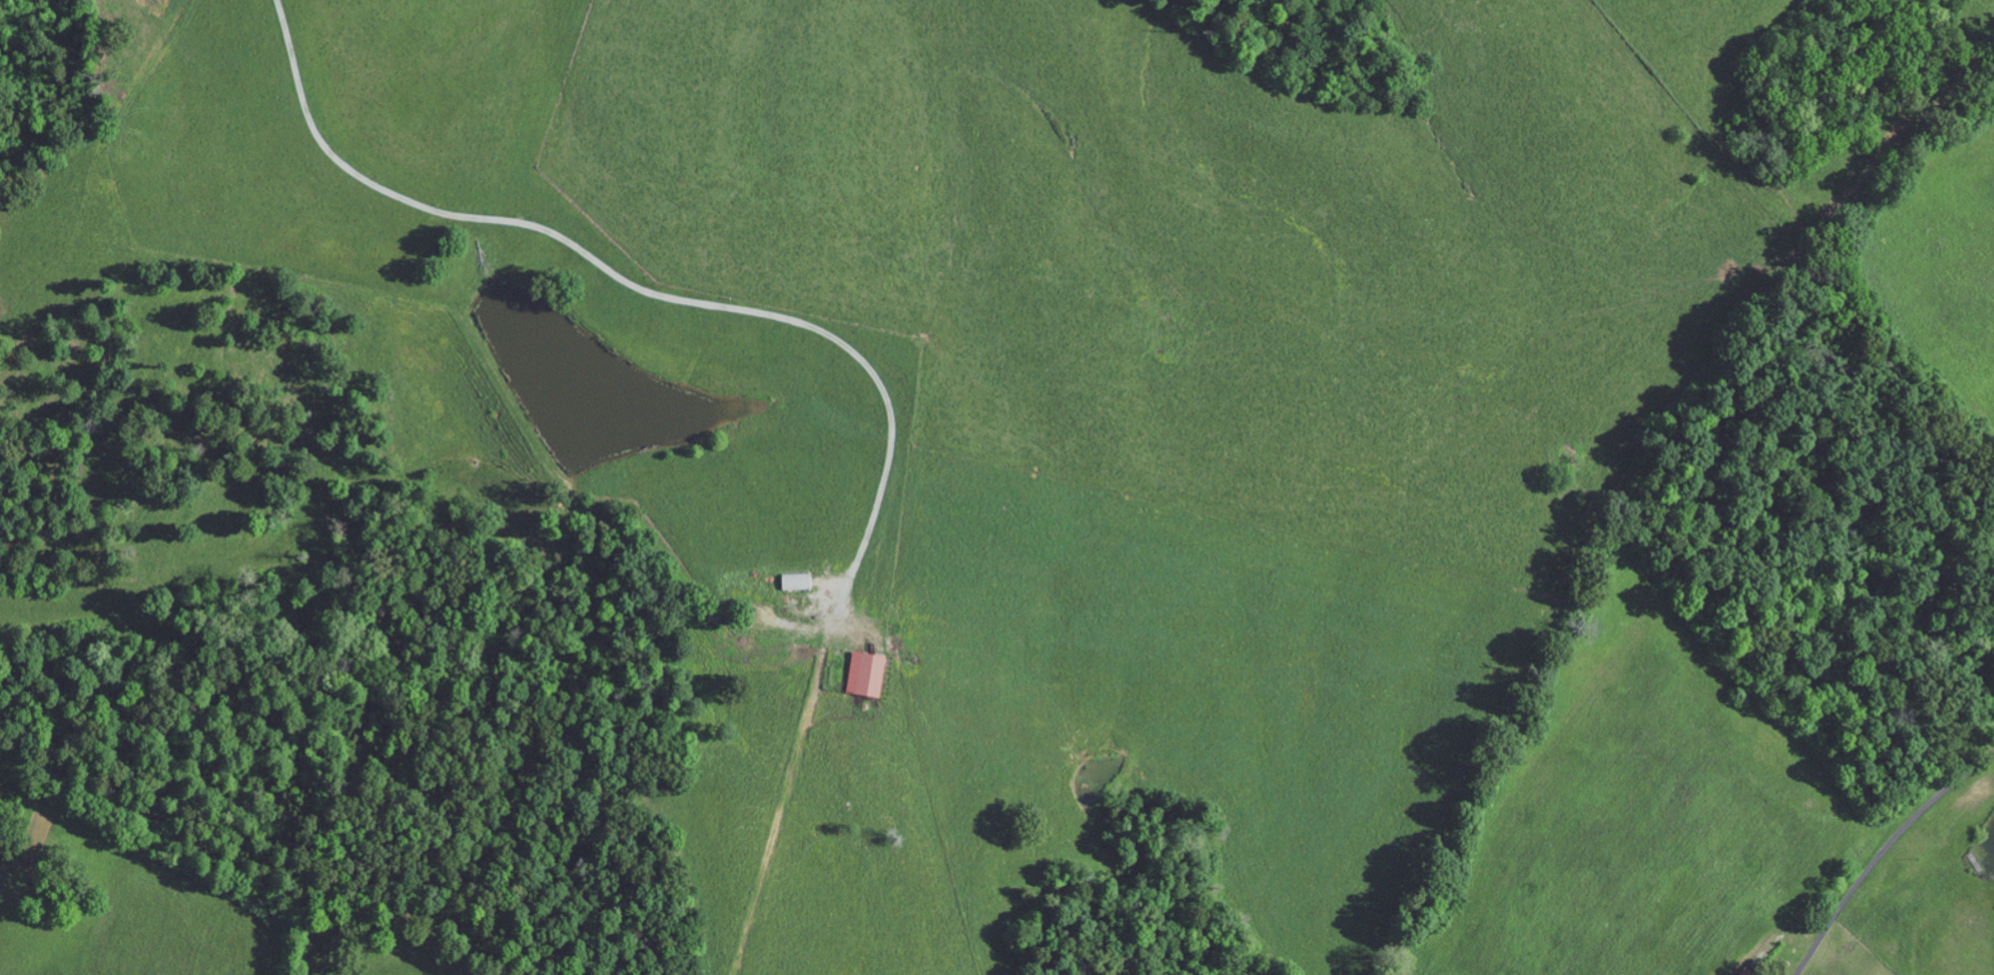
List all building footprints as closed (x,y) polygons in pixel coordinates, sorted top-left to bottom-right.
[(812,574),(784,575),(784,591),(812,590),(812,574)] [(886,656),(853,652),(848,694),(881,698),(886,656)]
